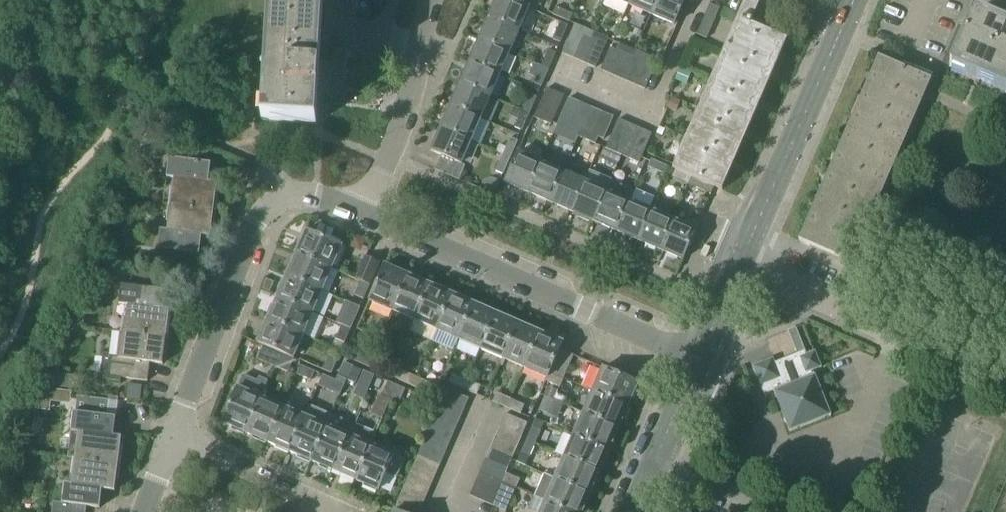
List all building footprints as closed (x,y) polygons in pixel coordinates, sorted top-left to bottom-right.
[(265,85),(263,120),(317,123),(322,42),(324,42),(324,36),(327,0),(270,0),(265,85)] [(514,1),(511,0),(497,0),(489,18),(520,31),(530,10),(535,13),(540,1),(538,0),(528,0),(525,6),(514,1)] [(659,0),(633,0),(630,5),(652,15),(659,0)] [(686,0),(659,0),(652,15),(675,25),(686,0)] [(675,170),(692,177),(709,185),(723,191),(789,42),(753,26),(762,4),(752,0),(748,0),(674,169),(675,170)] [(712,6),(698,36),(708,40),(721,10),(712,6)] [(570,23),(573,15),(556,8),(552,15),(570,23)] [(947,56),(953,59),(950,67),(1005,92),(1005,26),(973,12),(966,30),(959,27),(947,56)] [(520,31),(489,18),(480,40),(511,54),(520,31)] [(561,43),(568,26),(560,22),(553,40),(561,43)] [(592,36),(593,33),(577,26),(574,33),(585,38),(590,40),(592,36)] [(585,38),(574,33),(573,33),(564,55),(575,60),(585,38)] [(607,47),(610,40),(593,33),(592,36),(590,40),(596,42),(607,47)] [(586,65),(596,42),(590,40),(585,38),(575,60),(586,65)] [(511,54),(480,40),(470,62),(501,76),(511,54)] [(597,69),(607,47),(596,42),(586,65),(597,69)] [(637,52),(621,45),(617,52),(623,54),(634,59),(637,52)] [(612,49),(602,72),(613,76),(623,54),(617,52),(612,49)] [(549,69),(556,53),(548,50),(541,66),(549,69)] [(637,52),(634,59),(645,64),(649,66),(649,65),(652,58),(637,52)] [(624,81),(634,59),(623,54),(613,76),(624,81)] [(879,56),(799,239),(847,260),(927,77),(879,56)] [(634,59),(624,81),(635,86),(645,64),(634,59)] [(501,76),(470,62),(461,84),(491,98),(501,76)] [(549,69),(541,66),(534,63),(529,75),(536,78),(534,84),(541,87),(549,69)] [(649,66),(645,64),(635,86),(645,90),(655,68),(649,65),(649,66)] [(491,98),(461,84),(451,106),(482,119),(491,98)] [(553,126),(565,97),(549,90),(536,119),(553,126)] [(530,114),(537,97),(529,94),(522,111),(530,114)] [(561,121),(566,124),(572,126),(582,104),(571,99),(561,121)] [(572,126),(583,131),(593,109),(582,104),(572,126)] [(482,119),(451,106),(442,128),(472,141),(482,119)] [(594,136),(604,114),(593,109),(583,131),(594,136)] [(530,114),(522,111),(515,127),(523,131),(530,114)] [(594,136),(600,138),(605,141),(615,118),(604,114),(594,136)] [(620,121),(614,134),(610,143),(621,148),(631,126),(620,121)] [(583,131),(572,126),(566,124),(563,131),(580,138),(583,131)] [(631,126),(621,148),(627,150),(632,152),(642,130),(631,126)] [(432,151),(441,155),(462,164),(472,141),(442,128),(432,151)] [(653,135),(642,130),(632,152),(644,157),(653,135)] [(594,136),(583,131),(580,138),(597,145),(600,138),(594,136)] [(518,141),(511,138),(503,154),(511,158),(518,141)] [(627,150),(621,148),(610,143),(607,150),(624,157),(627,150)] [(627,150),(624,157),(640,164),(644,157),(632,152),(627,150)] [(496,171),(503,174),(511,158),(503,154),(496,171)] [(543,164),(520,154),(506,184),(529,194),(543,164)] [(211,163),(207,162),(170,158),(168,177),(174,178),(171,204),(214,209),(217,182),(209,181),(211,163)] [(670,168),(653,160),(650,168),(667,175),(670,168)] [(543,164),(529,194),(552,203),(565,174),(543,164)] [(675,170),(672,177),(689,184),(692,177),(675,170)] [(565,174),(552,203),(573,213),(587,183),(565,174)] [(706,192),(709,185),(692,177),(689,184),(706,192)] [(609,193),(587,183),(573,213),(585,218),(584,221),(595,225),(596,223),(609,193)] [(609,193),(596,223),(618,232),(631,202),(609,193)] [(631,202),(618,232),(639,242),(652,212),(631,202)] [(167,230),(161,230),(158,249),(196,254),(198,235),(210,237),(214,209),(171,204),(167,230)] [(674,221),(652,212),(639,242),(661,251),(669,234),(674,221)] [(674,221),(669,234),(661,251),(684,261),(697,232),(674,221)] [(877,223),(869,241),(878,245),(881,239),(893,244),(898,232),(877,223)] [(342,247),(307,231),(297,254),(332,270),(342,247)] [(332,270),(297,254),(287,277),(322,292),(332,270)] [(356,279),(361,281),(361,282),(370,286),(380,262),(366,256),(356,279)] [(393,312),(409,276),(385,265),(369,301),(393,312)] [(409,276),(393,312),(414,321),(430,285),(409,276)] [(322,292),(287,277),(278,298),(313,313),(322,292)] [(370,286),(361,282),(355,295),(364,299),(370,286)] [(123,285),(120,304),(126,305),(122,332),(166,338),(170,310),(162,309),(165,290),(159,289),(123,285)] [(414,321),(435,330),(436,331),(452,295),(430,285),(414,321)] [(452,295),(436,331),(431,343),(453,352),(458,340),(474,304),(452,295)] [(313,313),(278,298),(269,320),(304,335),(313,313)] [(474,304),(458,340),(481,350),(496,314),(474,304)] [(341,325),(351,329),(356,316),(347,312),(341,325)] [(496,314),(481,350),(502,360),(518,324),(496,314)] [(264,345),(286,354),(294,358),(304,335),(269,320),(259,343),(264,345)] [(518,324),(502,360),(523,369),(539,333),(518,324)] [(351,329),(341,325),(335,340),(345,344),(351,329)] [(772,382),(775,390),(774,391),(790,432),(831,416),(815,374),(814,375),(813,371),(822,367),(815,351),(807,354),(796,328),(788,331),(798,354),(775,363),(773,358),(752,366),(760,386),(772,382)] [(104,356),(101,378),(120,380),(120,378),(148,381),(150,362),(163,364),(166,338),(122,332),(119,358),(113,357),(104,356)] [(550,373),(560,350),(563,343),(539,333),(523,369),(546,379),(544,382),(545,383),(550,373)] [(258,358),(280,368),(286,354),(264,345),(258,358)] [(550,373),(564,379),(574,356),(560,350),(550,373)] [(368,368),(372,359),(357,352),(353,362),(368,368)] [(286,354),(280,368),(288,371),(291,363),(294,358),(286,354)] [(328,356),(322,371),(331,375),(337,360),(328,356)] [(372,359),(368,368),(379,373),(383,364),(372,359)] [(346,382),(353,367),(344,363),(338,378),(346,382)] [(296,376),(311,382),(315,373),(300,366),(296,376)] [(353,367),(346,382),(355,385),(361,371),(353,367)] [(593,392),(628,408),(638,385),(602,369),(593,392)] [(369,391),(374,376),(364,372),(358,387),(369,391)] [(412,387),(416,378),(401,372),(397,381),(412,387)] [(545,383),(560,388),(564,379),(550,373),(545,383)] [(453,374),(449,383),(464,389),(468,380),(453,374)] [(257,381),(243,375),(223,423),(245,433),(262,396),(268,382),(258,377),(257,381)] [(416,378),(412,387),(425,393),(429,383),(416,378)] [(468,380),(464,389),(477,395),(481,386),(468,380)] [(390,401),(396,386),(388,382),(382,397),(390,401)] [(396,386),(390,401),(399,404),(405,390),(396,386)] [(469,399),(447,389),(442,400),(464,410),(469,399)] [(628,408),(593,392),(583,413),(620,429),(628,408)] [(507,408),(511,399),(497,393),(493,402),(507,408)] [(262,396),(245,433),(267,442),(283,406),(262,396)] [(74,412),(68,457),(117,464),(121,437),(114,437),(116,418),(107,416),(109,401),(77,397),(76,413),(74,412)] [(548,416),(554,402),(545,398),(538,412),(548,416)] [(511,399),(507,408),(521,414),(525,405),(511,399)] [(436,413),(459,422),(464,410),(442,400),(436,413)] [(283,406),(267,442),(289,452),(305,415),(283,406)] [(305,415),(289,452),(312,462),(332,416),(309,406),(305,415)] [(431,424),(454,434),(459,422),(436,413),(431,424)] [(620,429),(583,413),(574,436),(610,451),(620,429)] [(527,423),(507,414),(500,428),(522,437),(527,423)] [(353,425),(332,416),(312,462),(333,471),(353,425)] [(427,434),(449,444),(454,434),(431,424),(427,434)] [(375,435),(353,425),(333,471),(355,480),(371,444),(375,435)] [(526,441),(535,445),(541,432),(532,427),(526,441)] [(495,440),(516,448),(522,437),(500,428),(495,440)] [(423,445),(445,454),(449,444),(427,434),(423,445)] [(610,451),(574,436),(564,458),(600,473),(610,451)] [(491,449),(512,458),(516,448),(495,440),(491,449)] [(526,466),(535,445),(526,441),(516,462),(526,466)] [(396,454),(371,444),(355,480),(379,491),(387,473),(397,477),(405,459),(396,454)] [(418,456),(440,466),(445,454),(423,445),(418,456)] [(486,461),(507,470),(512,458),(491,449),(486,461)] [(413,467),(435,477),(440,466),(418,456),(413,467)] [(52,511),(85,511),(86,506),(100,507),(102,490),(114,491),(117,464),(68,457),(68,459),(74,460),(71,484),(65,484),(62,503),(62,504),(53,503),(52,511)] [(600,473),(564,458),(555,479),(591,495),(600,473)] [(507,470),(486,461),(481,472),(502,481),(505,474),(507,470)] [(408,479),(430,488),(435,477),(413,467),(408,479)] [(502,481),(481,472),(476,484),(497,492),(502,482),(502,481)] [(505,474),(502,481),(502,482),(516,489),(519,481),(505,474)] [(545,502),(546,502),(569,511),(584,511),(591,495),(555,479),(555,480),(544,475),(534,498),(545,502)] [(403,490),(425,499),(430,488),(408,479),(403,490)] [(502,482),(497,492),(491,505),(506,511),(516,489),(502,482)] [(476,484),(471,496),(491,505),(497,492),(476,484)] [(399,500),(421,510),(425,499),(403,490),(399,500)] [(421,510),(399,500),(393,511),(420,511),(421,510)] [(546,502),(545,502),(541,511),(569,511),(546,502)]
